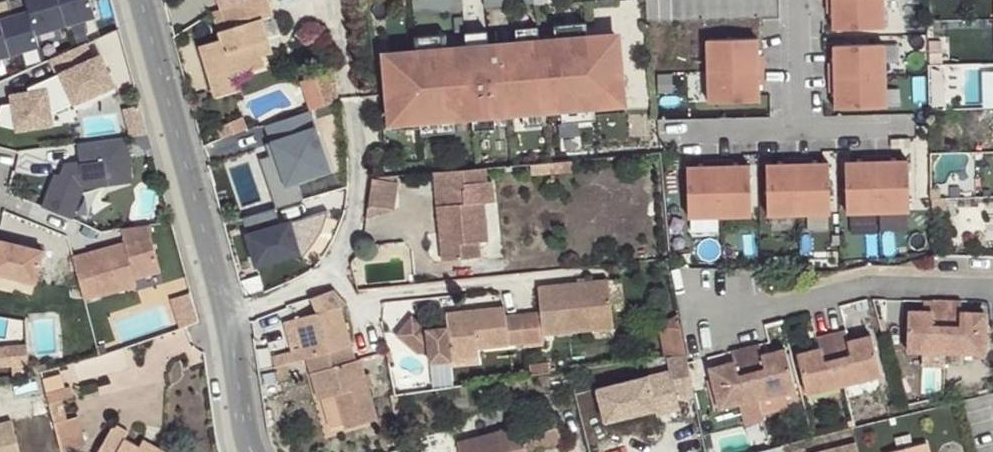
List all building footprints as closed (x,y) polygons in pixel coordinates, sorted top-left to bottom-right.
[(0,1),(0,24),(9,54),(39,45),(36,33),(29,10),(12,15),(8,0),(3,0),(0,1)] [(36,33),(66,24),(58,0),(26,0),(29,10),(36,33)] [(66,24),(95,15),(91,0),(58,0),(66,24)] [(225,16),(269,3),(268,0),(220,0),(225,16)] [(410,15),(458,10),(457,0),(408,0),(410,15)] [(231,35),(223,38),(225,46),(203,52),(219,103),(243,96),(238,81),(268,72),(266,64),(261,50),(272,47),(266,27),(276,24),(269,3),(225,16),(231,35)] [(883,4),(827,6),(828,20),(834,20),(835,37),(885,35),(883,4)] [(217,19),(223,38),(231,35),(225,16),(217,19)] [(552,25),(553,39),(585,36),(584,22),(552,25)] [(9,54),(0,24),(0,57),(9,54)] [(514,29),(515,42),(537,40),(535,27),(514,29)] [(461,34),(462,47),(484,45),(483,32),(461,34)] [(410,38),(411,51),(443,49),(441,35),(410,38)] [(586,36),(410,51),(411,59),(380,62),(385,118),(416,115),(417,123),(593,107),(592,100),(623,97),(618,41),(587,43),(586,36)] [(2,106),(0,115),(0,125),(18,129),(18,131),(53,125),(47,108),(113,85),(99,56),(91,59),(83,44),(49,60),(57,76),(37,85),(39,92),(11,97),(13,105),(2,106)] [(708,48),(709,80),(766,78),(765,63),(759,63),(758,46),(708,48)] [(261,50),(266,64),(276,60),(272,47),(261,50)] [(885,51),(835,53),(836,70),(830,70),(830,85),(886,83),(885,51)] [(312,107),(341,97),(331,68),(302,78),(312,107)] [(984,71),(985,107),(992,107),(992,70),(984,71)] [(709,80),(711,111),(761,109),(760,92),(766,92),(766,78),(709,80)] [(886,83),(830,85),(831,99),(837,99),(837,116),(887,114),(886,83)] [(28,90),(29,94),(39,92),(37,85),(28,90)] [(593,107),(558,110),(559,123),(594,120),(593,113),(624,110),(623,97),(592,100),(593,107)] [(519,113),(520,127),(542,125),(541,111),(519,113)] [(315,115),(272,129),(277,146),(280,158),(263,163),(278,212),(305,204),(300,184),(333,175),(315,115)] [(417,123),(416,115),(385,118),(387,132),(417,129),(418,136),(451,133),(450,120),(417,123)] [(469,118),(470,131),(492,129),(491,116),(469,118)] [(62,166),(44,210),(72,221),(85,187),(132,181),(126,137),(79,144),(81,163),(62,166)] [(277,146),(270,148),(273,160),(280,158),(277,146)] [(560,161),(519,165),(520,175),(561,171),(560,161)] [(912,218),(910,168),(893,168),(893,162),(878,163),(881,219),(912,218)] [(881,219),(878,163),(864,163),(864,169),(847,170),(849,220),(881,219)] [(833,221),(831,171),(814,171),(814,165),(799,166),(801,222),(833,221)] [(801,222),(799,166),(785,166),(785,172),(768,173),(770,223),(801,222)] [(754,223),(752,173),(735,174),(735,168),(720,169),(722,225),(754,223)] [(722,225),(720,169),(706,169),(706,175),(689,176),(691,226),(722,225)] [(475,170),(437,173),(440,205),(447,204),(449,222),(441,223),(445,259),(479,255),(478,240),(487,239),(484,201),(494,200),(492,180),(476,182),(475,170)] [(375,178),(369,217),(396,209),(400,182),(375,178)] [(950,209),(949,197),(933,197),(934,209),(950,209)] [(278,212),(245,222),(257,264),(261,266),(292,256),(293,254),(301,258),(315,249),(325,235),(331,216),(283,229),(278,212)] [(75,261),(88,303),(139,287),(137,280),(163,272),(153,241),(151,226),(122,230),(126,245),(75,261)] [(39,285),(46,252),(0,243),(0,277),(39,285)] [(523,312),(525,343),(543,342),(543,333),(614,327),(609,280),(539,286),(541,311),(523,312)] [(346,427),(377,419),(359,359),(355,360),(340,308),(343,302),(332,287),(311,299),(319,312),(296,319),(304,348),(289,352),(292,361),(307,357),(319,398),(336,393),(346,427)] [(182,325),(202,319),(192,289),(173,295),(182,325)] [(945,351),(947,299),(933,299),(932,311),(908,310),(907,349),(945,351)] [(962,300),(947,299),(945,351),(984,352),(985,313),(961,312),(962,300)] [(453,349),(525,343),(523,312),(506,314),(505,305),(446,311),(448,325),(427,327),(411,316),(397,335),(420,351),(430,350),(431,361),(453,359),(454,359),(453,349)] [(296,319),(282,323),(289,352),(304,348),(296,319)] [(831,334),(844,383),(881,374),(872,336),(848,343),(846,331),(831,334)] [(806,393),(844,383),(831,334),(817,337),(821,350),(797,355),(806,393)] [(30,341),(0,342),(0,364),(31,363),(30,341)] [(745,347),(757,396),(794,386),(785,349),(762,355),(759,343),(745,347)] [(480,362),(479,347),(453,349),(454,359),(453,359),(453,364),(480,362)] [(720,405),(757,396),(745,347),(731,350),(734,362),(710,368),(720,405)] [(678,399),(694,395),(685,354),(667,356),(670,370),(596,385),(604,419),(655,408),(678,403),(678,399)] [(71,389),(48,394),(50,402),(61,399),(72,396),(71,389)] [(61,399),(50,402),(55,422),(66,419),(61,399)] [(679,408),(678,403),(655,408),(656,413),(679,408)] [(461,442),(463,451),(526,451),(525,451),(560,441),(553,411),(518,421),(519,427),(461,442)] [(66,419),(55,422),(62,451),(85,444),(78,416),(66,419)] [(12,421),(0,425),(0,451),(20,451),(12,421)] [(99,451),(163,451),(143,441),(139,447),(125,439),(128,432),(115,424),(99,451)] [(896,437),(899,450),(914,447),(910,433),(896,437)] [(928,443),(914,447),(899,450),(892,451),(930,451),(928,443)] [(856,444),(821,451),(859,451),(856,444)]
